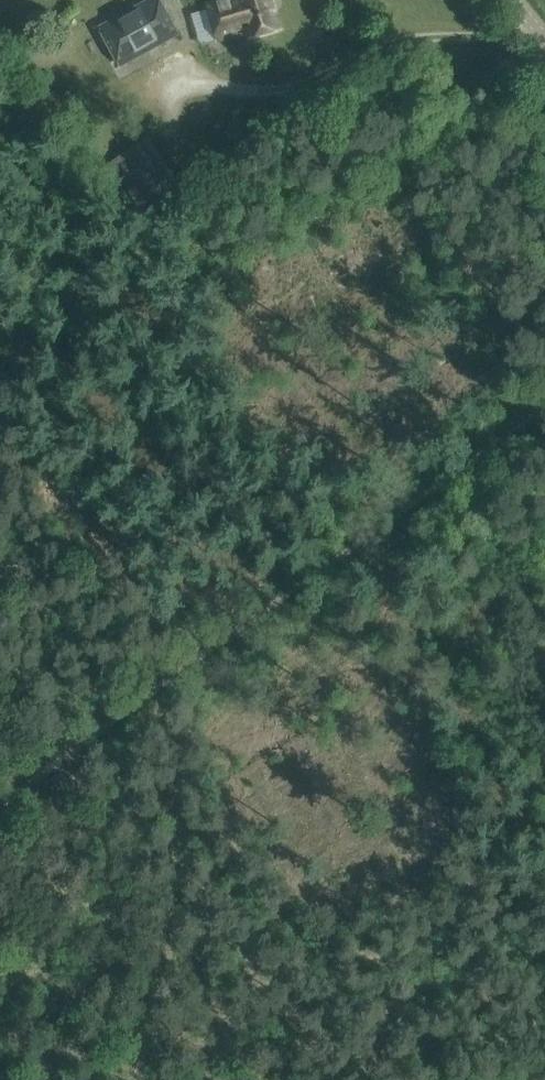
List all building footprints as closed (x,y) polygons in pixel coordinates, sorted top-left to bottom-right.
[(160,0),(153,0),(99,30),(118,66),(178,34),(160,0)] [(260,35),(281,28),(272,0),(219,0),(206,5),(217,43),(239,37),(233,26),(245,23),(245,24),(243,27),(247,39),(260,35)] [(125,187),(136,200),(142,206),(178,180),(148,137),(118,161),(132,181),(125,187)]
